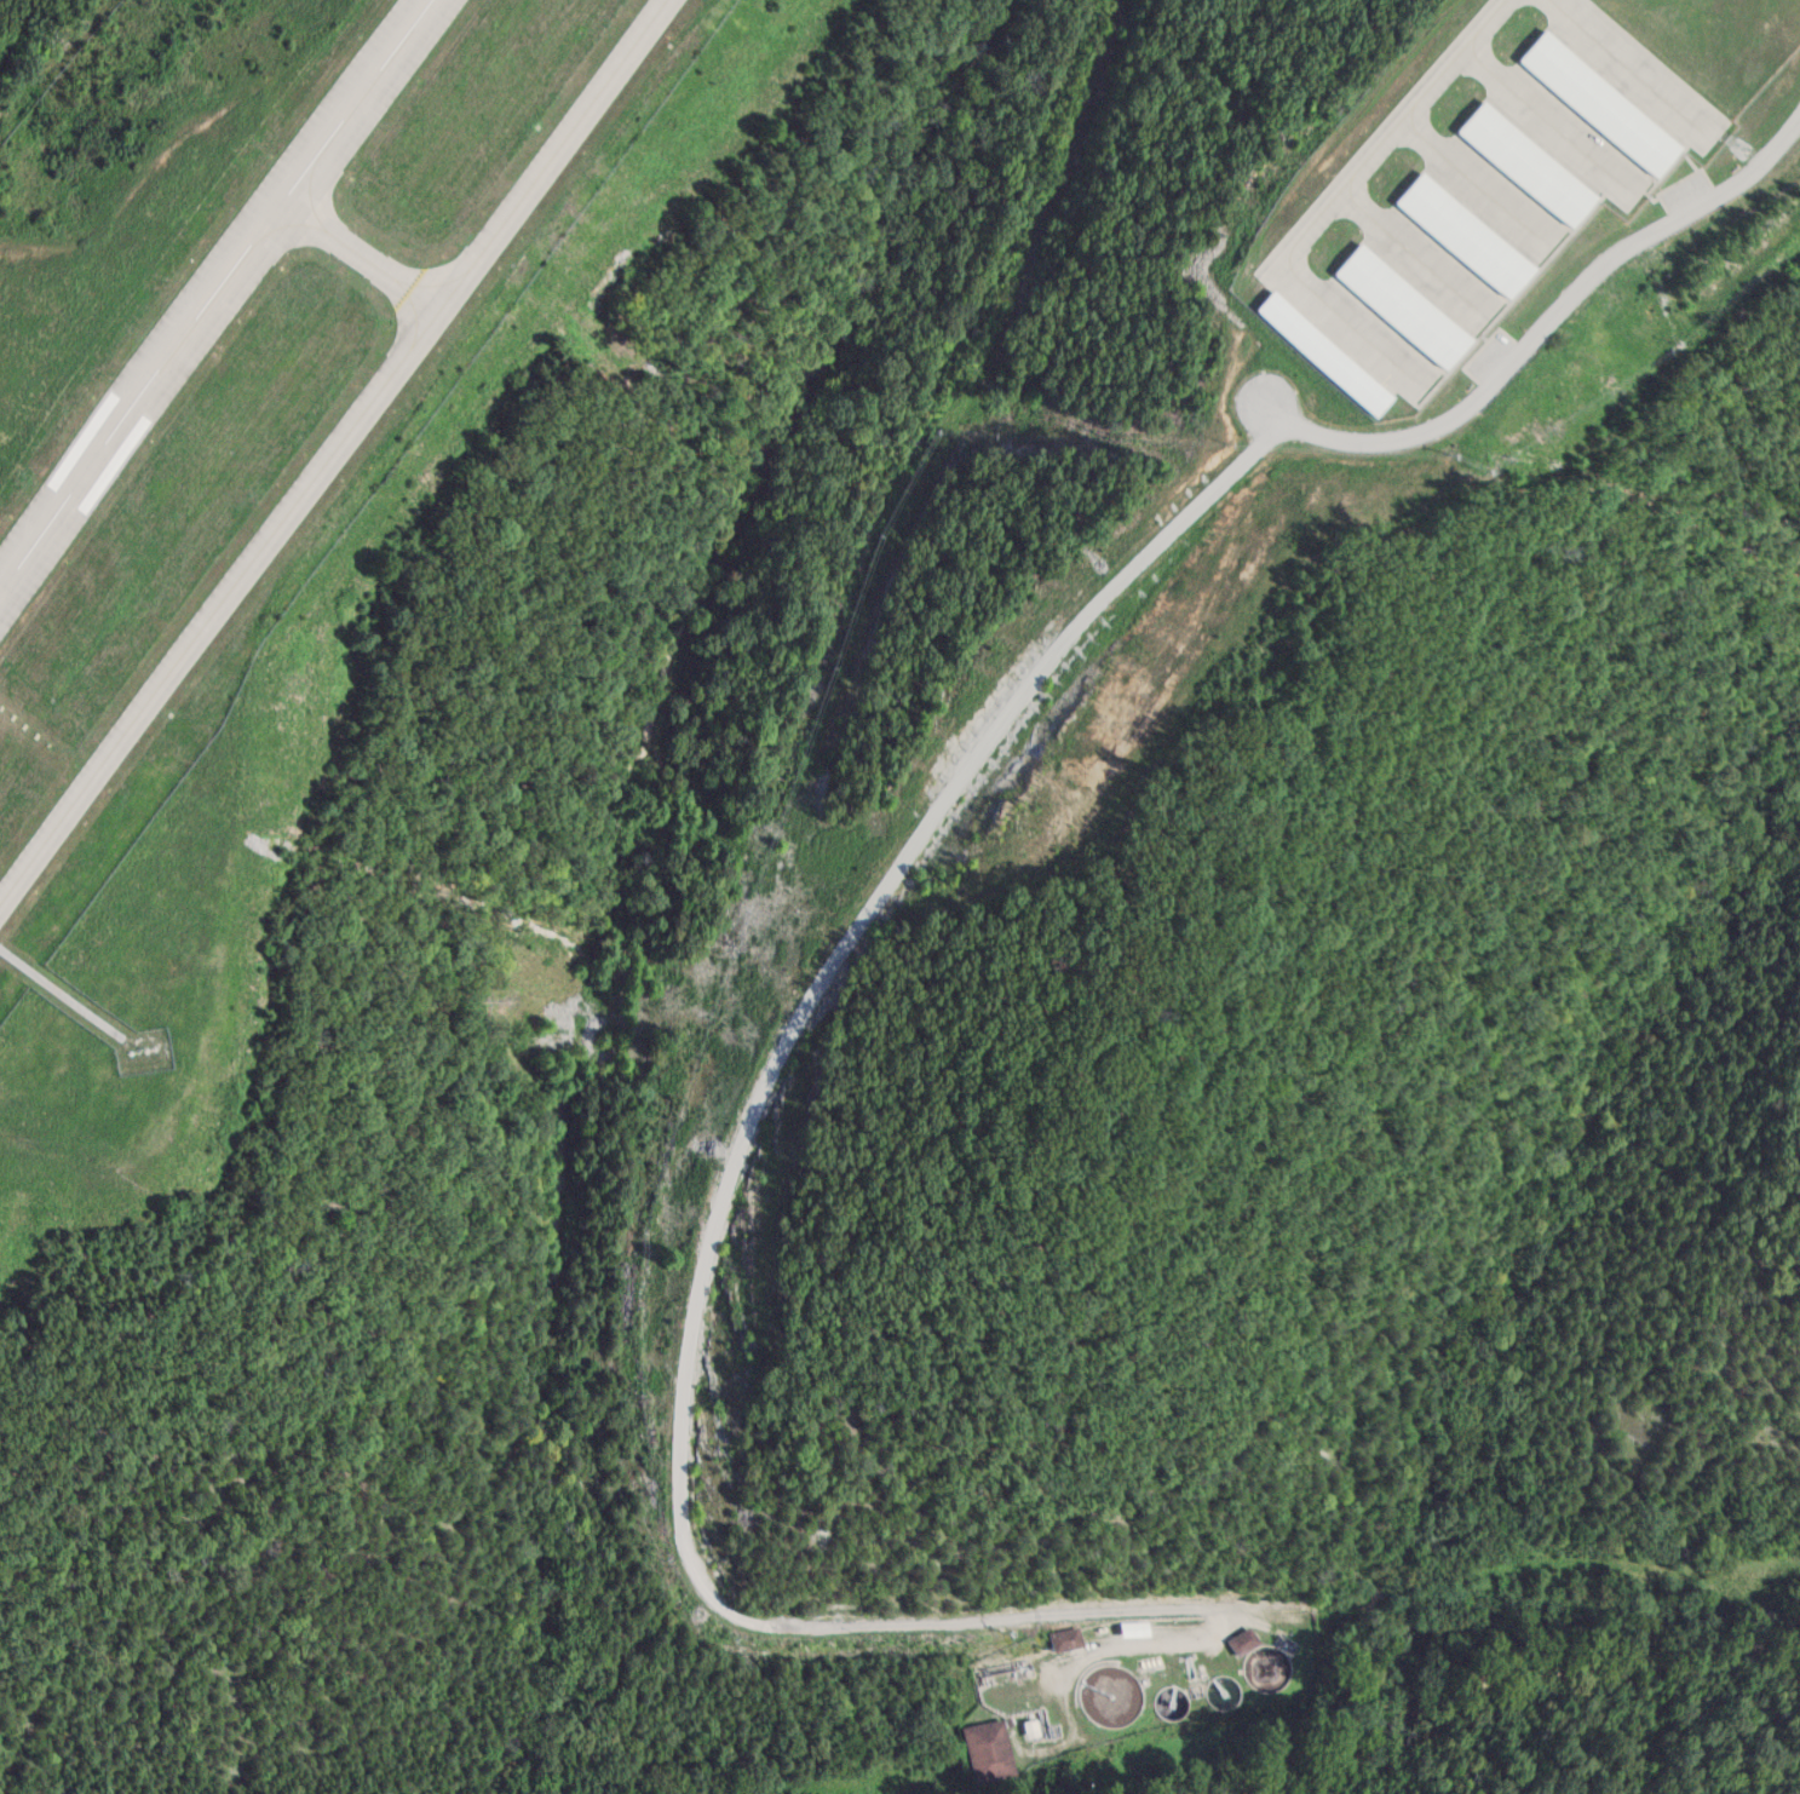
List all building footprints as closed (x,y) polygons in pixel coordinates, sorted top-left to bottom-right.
[(1520,60),(1656,178),(1683,146),(1547,29),(1520,60)] [(1598,195),(1486,100),(1458,132),(1570,227),(1598,195)] [(1536,268),(1424,171),(1397,202),(1508,299),(1536,268)] [(1475,338),(1362,242),(1335,274),(1448,370),(1475,338)] [(1254,310),(1379,417),(1396,396),(1272,289),(1254,310)] [(969,1781),(1010,1774),(1000,1719),(959,1727),(969,1781)]
